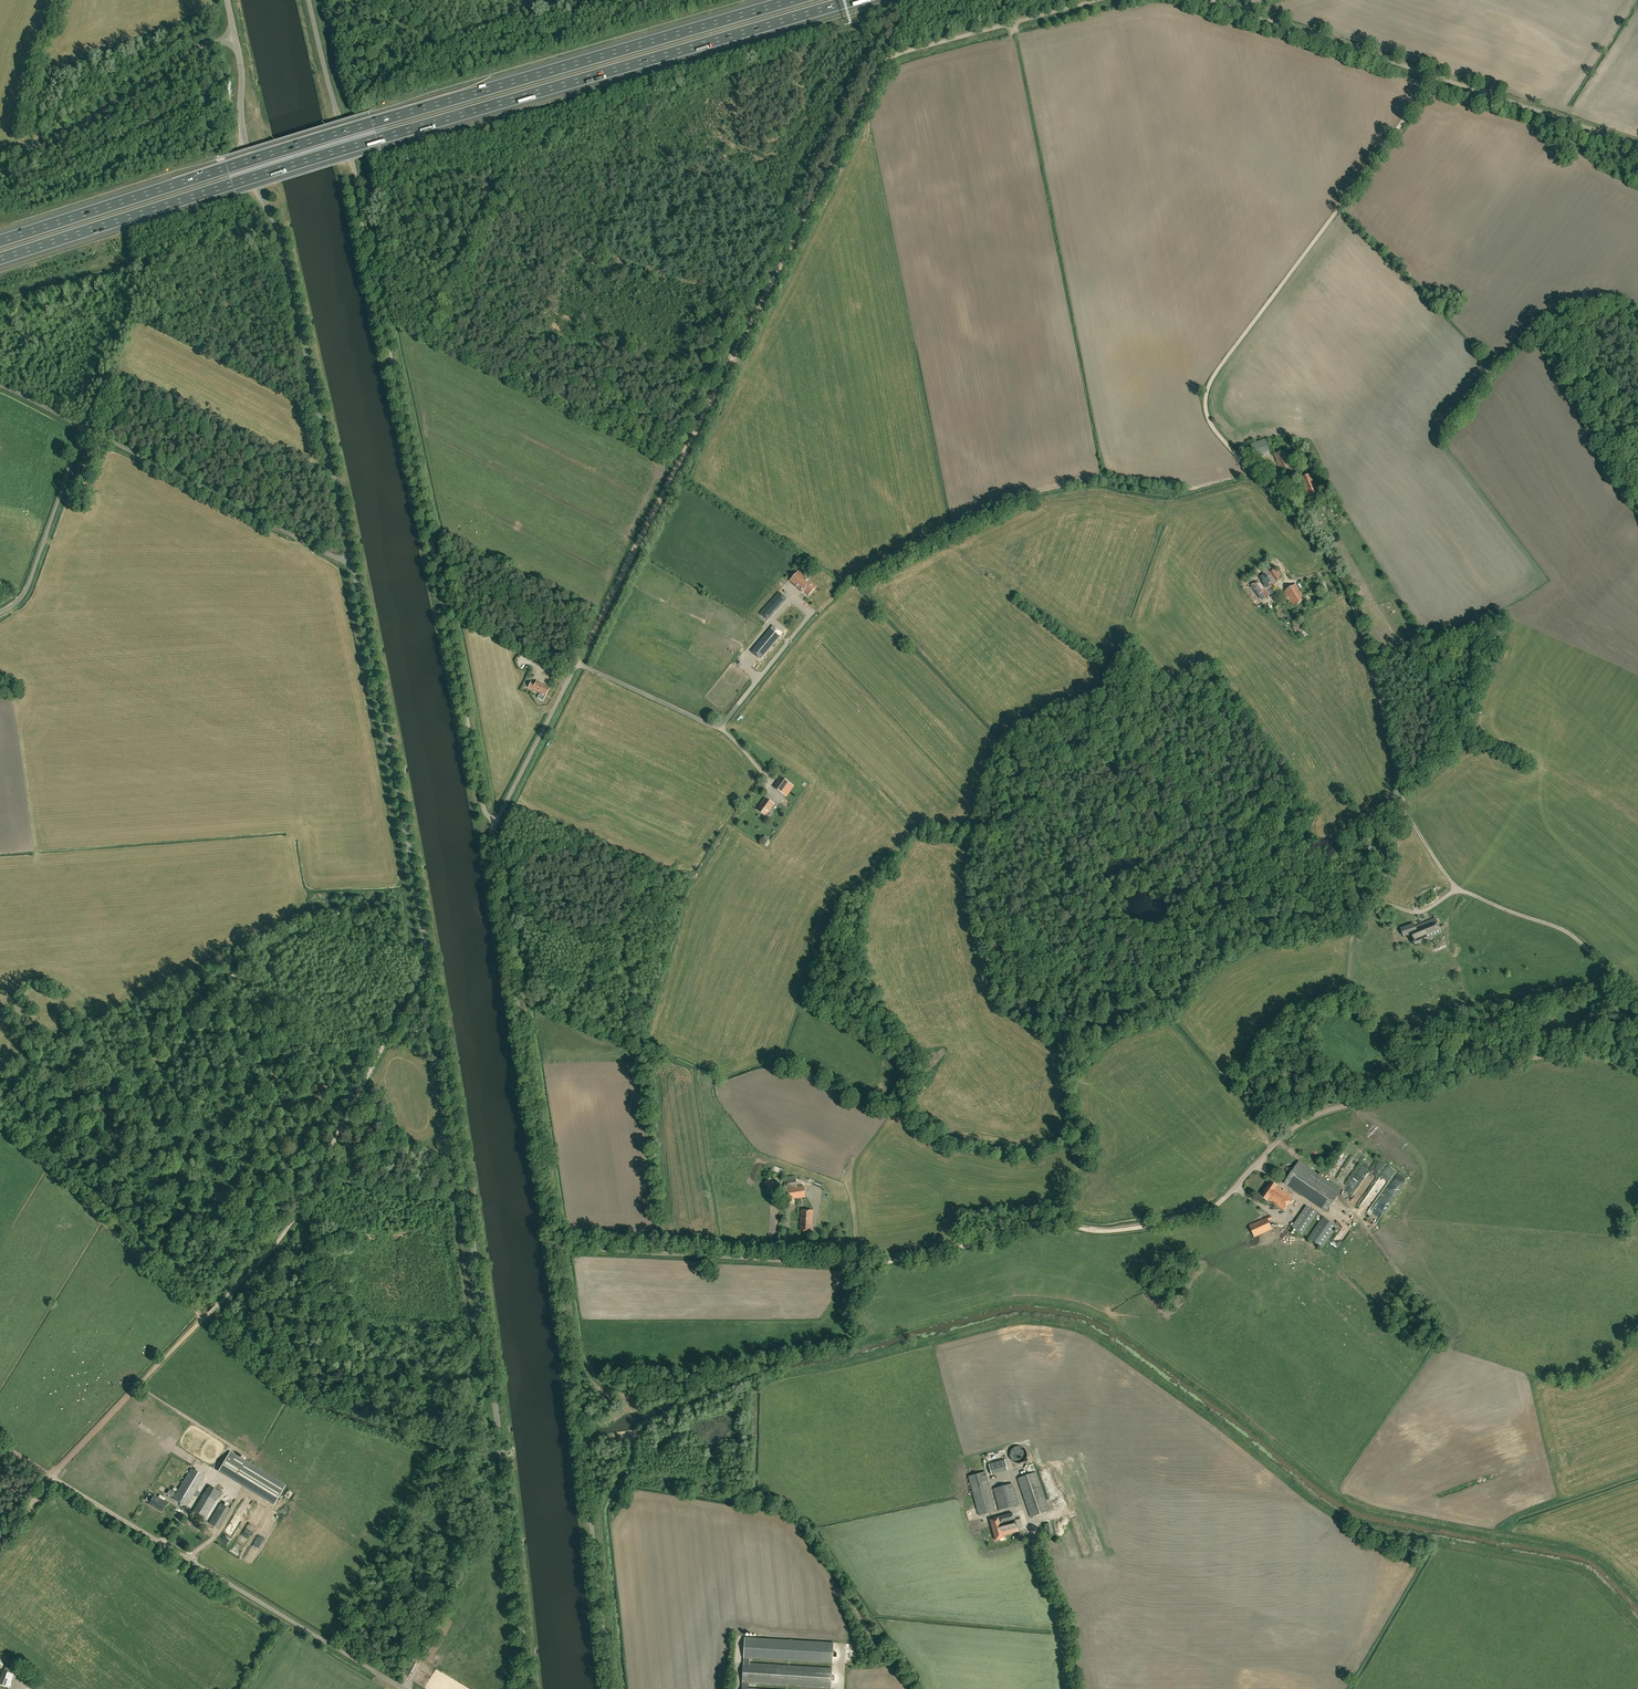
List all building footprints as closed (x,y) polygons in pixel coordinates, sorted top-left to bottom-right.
[(367,144),(349,148),(350,153),(368,148),(367,144)] [(1274,454),(1282,475),(1293,471),(1285,450),(1274,454)] [(1319,491),(1312,473),(1301,478),(1308,496),(1319,491)] [(1270,564),(1262,570),(1265,574),(1273,568),(1270,564)] [(1276,567),(1265,574),(1272,584),(1283,577),(1276,567)] [(799,588),(807,579),(798,571),(790,580),(799,588)] [(807,579),(799,588),(803,592),(804,590),(809,595),(816,587),(807,579)] [(1265,587),(1266,588),(1267,588),(1271,594),(1276,590),(1272,584),(1271,582),(1265,587)] [(1257,583),(1253,586),(1263,600),(1271,594),(1267,588),(1266,588),(1263,590),(1257,583)] [(1295,606),(1305,598),(1296,584),(1285,591),(1295,606)] [(782,603),(775,596),(761,612),(768,619),(783,603),(782,603)] [(1302,631),(1298,624),(1292,627),(1297,634),(1302,631)] [(778,638),(769,630),(752,651),(760,658),(778,638)] [(532,653),(525,649),(522,656),(536,662),(538,657),(532,654),(532,653)] [(551,663),(538,657),(536,662),(535,663),(548,669),(551,663)] [(550,688),(546,686),(546,685),(537,681),(536,684),(531,682),(529,687),(533,689),(542,693),(546,695),(550,688)] [(789,783),(780,776),(773,786),(782,793),(789,783)] [(794,786),(789,783),(782,793),(787,796),(794,786)] [(765,798),(760,804),(761,805),(757,810),(765,815),(769,810),(769,811),(774,804),(765,798)] [(1436,918),(1415,926),(1417,931),(1412,933),(1417,945),(1428,940),(1428,938),(1442,932),(1441,931),(1445,928),(1444,925),(1439,927),(1436,918)] [(1415,926),(1415,924),(1401,928),(1403,936),(1412,933),(1417,931),(1415,926)] [(1444,947),(1442,940),(1447,939),(1445,933),(1434,936),(1435,939),(1432,940),(1435,949),(1444,947)] [(1326,1212),(1341,1190),(1299,1161),(1284,1183),(1326,1212)] [(796,1178),(786,1179),(787,1188),(797,1186),(796,1178)] [(772,1179),(767,1182),(772,1189),(777,1186),(772,1179)] [(1293,1198),(1277,1186),(1278,1185),(1271,1181),(1262,1196),(1268,1200),(1268,1199),(1285,1210),(1293,1198)] [(805,1196),(804,1185),(787,1188),(789,1199),(805,1196)] [(1294,1228),(1303,1234),(1318,1213),(1308,1206),(1294,1228)] [(812,1224),(812,1210),(801,1210),(800,1223),(801,1223),(800,1230),(811,1231),(811,1224),(812,1224)] [(1267,1217),(1250,1225),(1255,1236),(1272,1229),(1272,1227),(1270,1220),(1272,1219),(1271,1215),(1267,1217)] [(1323,1247),(1337,1226),(1323,1216),(1308,1237),(1323,1247)] [(1343,1229),(1336,1241),(1341,1244),(1348,1232),(1343,1229)] [(1026,1456),(1027,1454),(1026,1453),(1026,1451),(1025,1450),(1024,1449),(1023,1448),(1022,1447),(1020,1447),(1018,1447),(1017,1447),(1016,1447),(1014,1448),(1013,1449),(1012,1450),(1011,1452),(1011,1453),(1011,1455),(1011,1456),(1011,1458),(1012,1459),(1013,1460),(1014,1461),(1016,1462),(1017,1462),(1019,1462),(1020,1462),(1022,1462),(1023,1461),(1024,1460),(1025,1459),(1026,1458),(1026,1456)] [(282,1484),(230,1452),(218,1471),(271,1502),(282,1484)] [(1004,1459),(988,1464),(991,1475),(1007,1470),(1004,1459)] [(204,1476),(192,1468),(173,1499),(186,1507),(204,1476)] [(968,1476),(972,1490),(989,1485),(986,1471),(968,1476)] [(1031,1517),(1049,1510),(1036,1472),(1017,1478),(1031,1517)] [(993,1488),(993,1489),(999,1510),(1019,1504),(1013,1483),(993,1488)] [(221,1492),(210,1485),(205,1494),(216,1501),(221,1492)] [(989,1485),(972,1490),(979,1515),(996,1510),(989,1485)] [(216,1501),(205,1494),(193,1512),(205,1519),(216,1501)] [(154,1495),(149,1504),(161,1511),(167,1502),(154,1495)] [(221,1503),(209,1523),(218,1528),(230,1508),(221,1503)] [(1002,1531),(1004,1535),(1018,1531),(1013,1513),(990,1519),(994,1533),(994,1534),(1002,1531)] [(994,1534),(996,1540),(1004,1538),(1004,1535),(1002,1531),(994,1533),(994,1534)] [(376,1623),(372,1619),(367,1624),(371,1629),(376,1623)] [(834,1643),(745,1638),(744,1658),(744,1666),(749,1666),(750,1658),(832,1663),(834,1643)] [(744,1666),(743,1666),(742,1688),(748,1688),(748,1683),(831,1688),(832,1671),(749,1666),(744,1666)] [(4,1671),(0,1682),(0,1684),(9,1687),(13,1674),(4,1671)] [(36,1680),(36,1681),(24,1671),(20,1676),(32,1686),(31,1687),(34,1688),(47,1688),(36,1680)]
